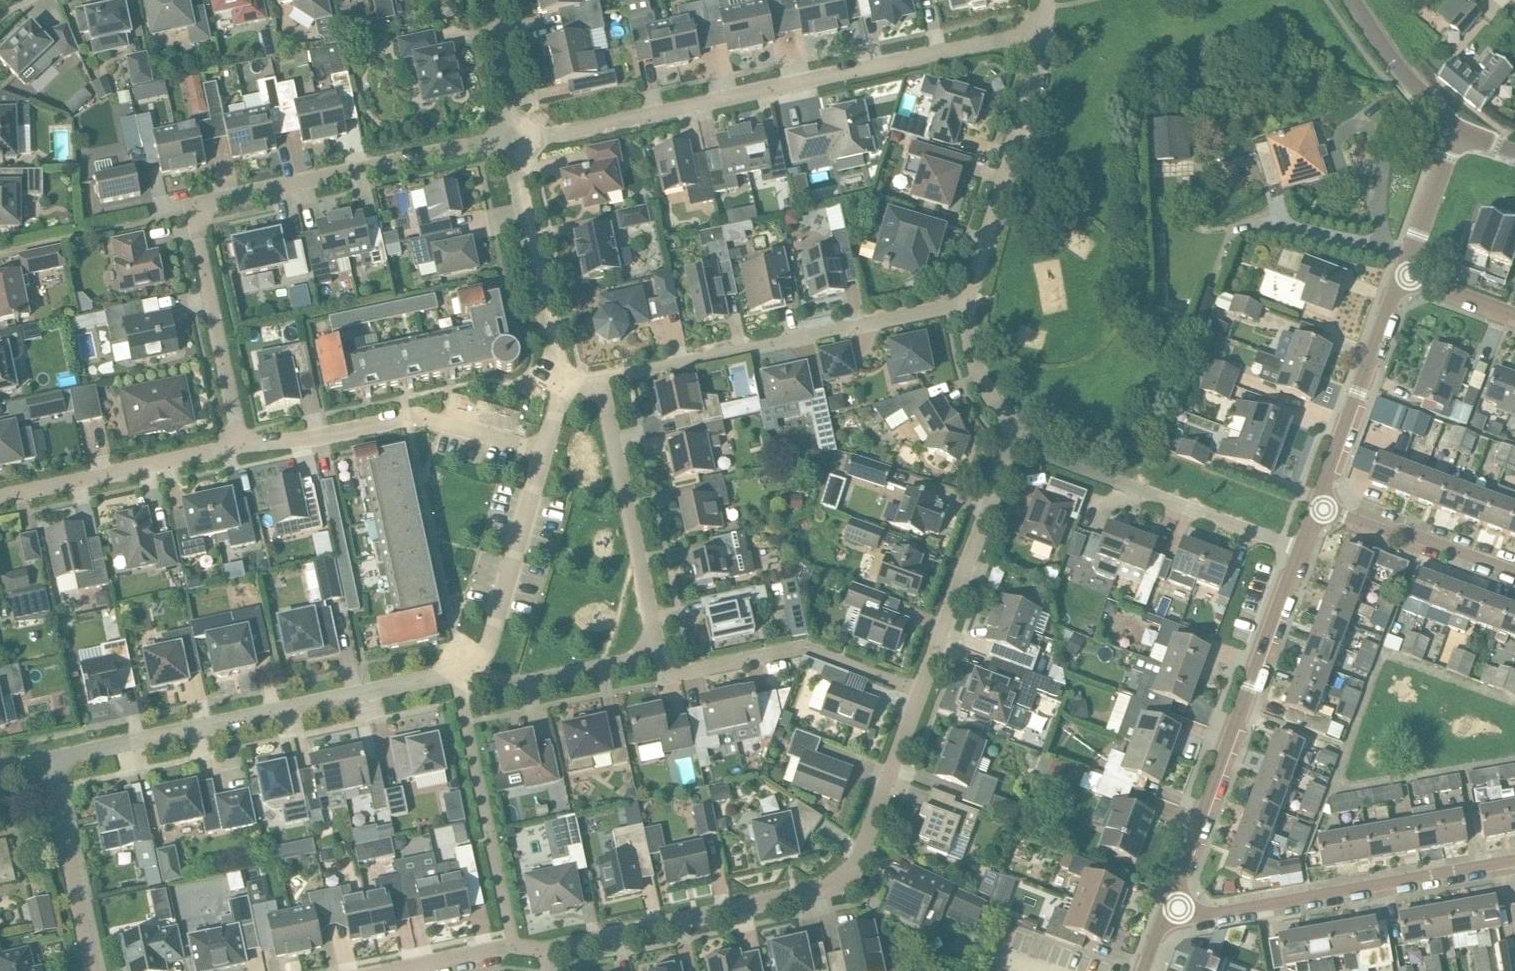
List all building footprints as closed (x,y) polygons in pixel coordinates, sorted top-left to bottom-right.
[(153,36),(189,28),(192,43),(210,39),(203,8),(190,11),(188,0),(145,0),(153,36)] [(216,15),(234,11),(237,25),(266,19),(262,0),(213,0),(216,15)] [(279,4),(294,1),(296,8),(315,20),(332,17),(329,0),(278,0),(279,4)] [(542,14),(574,7),(577,21),(602,15),(599,0),(582,4),(581,0),(539,0),(542,14)] [(709,28),(723,25),(729,52),(740,49),(741,52),(752,50),(743,6),(731,9),(729,0),(710,0),(703,1),(709,28)] [(780,0),(754,0),(755,4),(743,6),(752,50),(763,47),(762,44),(774,42),(768,15),(782,12),(780,0)] [(782,12),(798,9),(803,36),(815,33),(815,36),(826,34),(819,0),(780,0),(782,12)] [(826,34),(837,31),(836,29),(848,26),(842,0),(819,0),(826,34)] [(874,20),(885,18),(895,24),(901,15),(911,13),(910,4),(911,1),(911,0),(870,0),(874,20)] [(967,5),(972,3),(973,8),(986,5),(985,1),(988,0),(966,0),(967,5)] [(1463,0),(1449,0),(1438,13),(1450,24),(1449,24),(1462,35),(1480,14),(1469,4),(1468,4),(1463,0)] [(668,22),(678,66),(689,63),(688,60),(699,58),(694,31),(709,28),(703,1),(678,7),(680,20),(668,22)] [(99,6),(77,11),(82,33),(91,31),(95,54),(128,47),(126,35),(131,33),(125,4),(100,9),(99,6)] [(678,66),(668,22),(656,25),(654,12),(629,17),(634,44),(649,41),(655,67),(666,65),(667,68),(678,66)] [(602,15),(577,21),(580,33),(547,40),(548,41),(542,42),(545,56),(551,55),(552,63),(593,54),(588,32),(605,28),(602,15)] [(53,45),(32,23),(20,34),(19,33),(8,43),(9,44),(0,53),(0,59),(19,79),(32,66),(38,72),(43,73),(52,65),(52,61),(62,56),(64,60),(80,53),(68,24),(52,31),(57,44),(53,45)] [(279,56),(273,29),(260,32),(266,58),(279,56)] [(433,33),(399,40),(403,58),(415,56),(425,102),(462,94),(452,46),(436,50),(433,33)] [(148,53),(126,57),(132,87),(154,82),(148,53)] [(1496,57),(1490,53),(1480,65),(1486,70),(1479,79),(1452,59),(1438,77),(1481,110),(1495,92),(1512,70),(1496,57)] [(593,54),(552,63),(557,84),(589,77),(591,90),(617,85),(614,72),(597,75),(593,54)] [(316,98),(326,141),(338,138),(337,135),(347,133),(341,101),(353,98),(348,73),(332,76),(336,94),(316,98)] [(193,114),(207,111),(199,76),(185,79),(193,114)] [(920,94),(936,98),(931,113),(937,114),(930,137),(953,144),(958,129),(956,128),(958,121),(973,125),(983,95),(925,77),(920,94)] [(106,78),(92,84),(100,100),(113,94),(106,78)] [(246,113),(255,156),(268,153),(267,151),(277,148),(270,116),(283,113),(277,86),(275,79),(257,83),(263,109),(246,113)] [(326,141),(316,98),(298,102),(293,82),(277,86),(283,113),(296,110),(303,143),(313,141),(314,144),(326,141)] [(203,86),(209,112),(222,109),(216,83),(203,86)] [(64,102),(71,111),(91,98),(84,88),(64,102)] [(18,159),(16,128),(30,127),(29,101),(0,91),(0,159),(18,159)] [(826,126),(789,134),(794,161),(832,153),(833,161),(872,152),(862,106),(852,108),(851,102),(832,107),(833,112),(823,114),(826,126)] [(255,156),(246,113),(245,113),(244,106),(229,109),(230,116),(224,118),(233,158),(243,156),(243,159),(255,156)] [(185,171),(176,128),(155,133),(151,114),(137,117),(142,143),(155,140),(162,173),(172,171),(173,174),(185,171)] [(129,153),(144,150),(142,143),(137,117),(122,120),(129,153)] [(1187,118),(1146,121),(1148,161),(1189,158),(1187,118)] [(176,128),(185,171),(197,169),(197,166),(207,163),(198,123),(176,128)] [(738,129),(748,172),(760,170),(763,183),(788,177),(782,151),(767,154),(761,127),(750,130),(749,127),(738,129)] [(1310,127),(1269,139),(1284,189),(1307,182),(1307,184),(1324,179),(1315,150),(1317,149),(1310,127)] [(748,172),(738,129),(728,132),(728,134),(717,137),(724,169),(709,172),(713,193),(728,190),(738,188),(736,175),(748,172)] [(959,173),(941,167),(946,151),(912,141),(902,174),(918,178),(912,198),(948,208),(959,173)] [(591,167),(562,173),(568,202),(584,199),(586,207),(607,203),(605,190),(621,187),(616,163),(621,161),(617,143),(587,149),(591,167)] [(715,201),(713,193),(709,172),(695,175),(688,143),(655,150),(664,192),(686,188),(690,206),(715,201)] [(136,169),(96,177),(101,203),(141,195),(136,169)] [(0,185),(0,227),(20,227),(20,196),(44,196),(44,170),(8,170),(8,185),(0,185)] [(421,238),(448,232),(453,231),(450,217),(462,215),(458,200),(462,199),(459,186),(456,187),(455,184),(425,190),(429,207),(418,209),(416,213),(421,238)] [(840,204),(825,207),(830,231),(845,228),(840,204)] [(650,224),(650,223),(657,222),(654,207),(647,209),(646,206),(616,213),(619,231),(650,224)] [(752,207),(726,211),(728,227),(700,232),(702,245),(757,236),(752,207)] [(1482,276),(1504,215),(1492,211),(1489,216),(1480,213),(1475,226),(1473,225),(1470,233),(1472,234),(1460,268),(1482,276)] [(338,215),(347,258),(361,255),(364,268),(385,263),(380,236),(368,239),(362,212),(351,215),(350,212),(338,215)] [(917,264),(913,256),(923,250),(933,253),(935,254),(936,252),(942,230),(943,228),(941,227),(941,228),(892,213),(890,212),(889,215),(890,215),(877,260),(876,260),(875,262),(878,263),(878,262),(884,264),(883,266),(889,268),(890,266),(897,268),(905,264),(908,269),(917,264)] [(347,258),(338,215),(328,217),(329,220),(318,222),(323,249),(308,252),(316,286),(332,282),(330,275),(339,273),(337,260),(347,258)] [(1482,276),(1505,285),(1514,257),(1514,219),(1504,215),(1482,276)] [(610,226),(575,233),(577,245),(576,245),(579,259),(580,259),(584,276),(590,275),(591,279),(604,277),(603,272),(619,269),(610,226)] [(834,248),(802,255),(811,298),(845,291),(839,264),(853,261),(846,229),(831,232),(834,248)] [(382,246),(400,242),(398,231),(380,235),(382,246)] [(448,232),(421,238),(410,240),(416,267),(436,263),(439,277),(477,269),(477,265),(481,264),(478,252),(474,253),(471,240),(451,244),(448,232)] [(287,280),(306,275),(299,244),(281,248),(278,234),(262,238),(262,236),(249,238),(250,240),(233,244),(234,247),(230,248),(232,257),(236,256),(240,277),(284,267),(287,280)] [(122,293),(163,284),(156,253),(146,255),(142,236),(113,242),(117,262),(115,262),(122,293)] [(400,242),(382,246),(384,257),(402,253),(400,243),(401,243),(400,242)] [(24,277),(66,268),(61,246),(19,254),(24,277)] [(762,263),(742,268),(751,311),(780,305),(775,281),(789,278),(783,251),(760,256),(762,263)] [(1310,282),(1303,300),(1332,310),(1342,285),(1330,281),(1335,269),(1306,259),(1299,276),(1310,282)] [(698,322),(727,316),(723,298),(737,295),(730,262),(687,271),(698,322)] [(0,277),(0,322),(30,316),(27,304),(30,303),(31,302),(29,293),(27,292),(25,292),(21,273),(0,277)] [(660,304),(676,300),(670,273),(653,277),(660,304)] [(287,289),(293,307),(311,302),(305,283),(287,289)] [(1202,287),(1188,324),(1206,330),(1220,293),(1202,287)] [(344,397),(493,365),(495,368),(496,369),(498,371),(501,372),(503,372),(505,373),(508,372),(510,372),(513,371),(515,369),(516,368),(518,366),(519,363),(519,361),(519,359),(519,356),(519,354),(518,352),(516,350),(514,348),(512,347),(510,345),(506,345),(497,299),(483,302),(480,291),(456,296),(461,318),(469,316),(472,331),(342,358),(338,342),(317,347),(326,390),(342,387),(344,397)] [(602,312),(594,324),(597,335),(609,343),(621,341),(628,329),(628,327),(649,322),(645,301),(637,303),(634,291),(601,298),(604,311),(602,312)] [(427,297),(430,311),(437,310),(434,295),(427,297)] [(1263,307),(1234,296),(1228,311),(1257,322),(1263,307)] [(423,313),(430,311),(427,297),(420,298),(423,313)] [(416,314),(423,313),(420,298),(413,300),(416,314)] [(409,316),(416,314),(413,300),(406,301),(409,316)] [(402,317),(409,316),(406,301),(399,303),(402,317)] [(395,319),(402,317),(399,303),(392,304),(395,319)] [(177,349),(180,346),(178,337),(174,336),(169,313),(144,319),(141,304),(104,312),(112,348),(128,344),(132,363),(178,354),(177,349)] [(388,320),(395,319),(392,304),(385,306),(388,320)] [(378,307),(381,322),(388,320),(385,306),(378,307)] [(374,323),(381,322),(378,307),(371,309),(374,323)] [(367,325),(374,323),(371,309),(364,310),(367,325)] [(360,326),(367,325),(364,310),(357,312),(360,326)] [(353,328),(360,326),(357,312),(350,313),(353,328)] [(346,329),(353,328),(350,313),(343,315),(346,329)] [(339,331),(346,329),(343,315),(336,316),(339,331)] [(680,315),(655,318),(658,341),(683,338),(680,315)] [(332,332),(339,331),(336,316),(328,318),(332,332)] [(10,362),(15,361),(18,360),(20,358),(22,355),(23,352),(23,348),(23,345),(41,341),(38,326),(0,334),(0,394),(2,393),(5,394),(9,394),(13,392),(15,390),(16,390),(10,362)] [(902,341),(889,344),(898,384),(916,380),(915,375),(932,371),(929,354),(932,353),(928,331),(902,337),(902,341)] [(1192,370),(1233,386),(1239,370),(1215,362),(1223,340),(1205,334),(1192,370)] [(1278,359),(1321,375),(1331,350),(1297,337),(1297,339),(1284,334),(1278,349),(1281,350),(1278,359)] [(1425,370),(1462,383),(1467,371),(1463,369),(1468,356),(1435,343),(1425,370)] [(295,378),(312,375),(305,344),(279,350),(283,365),(259,370),(267,408),(299,402),(295,378)] [(825,382),(836,380),(829,347),(817,349),(825,382)] [(1321,375),(1278,359),(1258,352),(1254,364),(1283,375),(1278,388),(1311,401),(1321,375)] [(823,392),(812,394),(806,363),(763,372),(770,408),(798,402),(801,415),(811,413),(820,454),(836,451),(823,392)] [(1514,404),(1514,373),(1498,367),(1486,399),(1500,404),(1498,409),(1512,414),(1514,404)] [(1233,386),(1192,370),(1187,382),(1201,387),(1199,390),(1228,400),(1233,386)] [(1458,396),(1462,383),(1425,370),(1415,396),(1448,408),(1453,395),(1458,396)] [(1474,372),(1468,386),(1480,390),(1485,376),(1474,372)] [(693,427),(723,420),(717,397),(699,395),(695,379),(656,388),(659,403),(656,407),(658,414),(662,416),(662,420),(691,414),(693,427)] [(176,433),(179,429),(178,427),(193,424),(183,380),(121,393),(130,438),(162,431),(163,432),(167,435),(171,435),(176,433)] [(95,387),(70,392),(76,425),(102,419),(95,387)] [(874,407),(883,422),(885,421),(891,431),(916,415),(931,438),(927,449),(956,460),(965,437),(962,432),(964,431),(951,411),(949,412),(941,398),(931,404),(926,389),(895,399),(896,400),(874,407)] [(31,421),(66,413),(62,394),(26,401),(31,421)] [(1287,418),(1308,423),(1312,403),(1292,399),(1287,418)] [(1455,401),(1449,418),(1466,424),(1472,407),(1455,401)] [(1247,435),(1281,448),(1290,422),(1240,404),(1235,416),(1252,422),(1247,435)] [(1412,435),(1420,414),(1396,405),(1394,409),(1380,404),(1373,421),(1412,435)] [(1420,414),(1412,435),(1423,439),(1431,418),(1420,414)] [(1475,414),(1471,427),(1482,431),(1487,418),(1475,414)] [(22,463),(37,460),(31,430),(15,433),(13,420),(0,422),(0,471),(2,471),(1,468),(22,463)] [(723,420),(693,427),(690,427),(693,441),(668,446),(675,479),(714,470),(709,448),(721,446),(719,436),(726,435),(723,420)] [(1458,452),(1466,431),(1455,427),(1447,447),(1458,452)] [(1466,431),(1458,452),(1469,456),(1477,436),(1466,431)] [(1281,448),(1247,435),(1242,448),(1225,442),(1220,455),(1271,474),(1281,448)] [(1181,440),(1175,455),(1204,466),(1210,450),(1181,440)] [(1505,469),(1513,448),(1500,443),(1493,464),(1505,469)] [(376,448),(353,453),(390,623),(377,626),(382,649),(438,638),(434,620),(440,619),(404,451),(377,457),(376,448)] [(1505,469),(1514,472),(1514,449),(1513,448),(1505,469)] [(1392,490),(1402,463),(1378,454),(1368,481),(1392,490)] [(852,455),(846,476),(884,488),(891,468),(852,455)] [(1392,490),(1415,498),(1425,471),(1402,463),(1392,490)] [(1415,498),(1438,507),(1448,480),(1425,471),(1415,498)] [(820,505),(837,511),(847,479),(830,474),(820,505)] [(301,534),(322,529),(316,501),(303,504),(298,479),(282,482),(279,479),(270,481),(268,485),(265,486),(274,527),(298,522),(301,534)] [(703,497),(680,502),(687,534),(722,526),(716,495),(727,493),(724,479),(700,484),(703,497)] [(322,492),(334,489),(332,480),(320,483),(322,492)] [(1056,548),(1067,518),(1076,522),(1087,493),(1051,480),(1046,494),(1038,492),(1022,536),(1056,548)] [(1438,507),(1461,515),(1471,488),(1448,480),(1438,507)] [(1494,497),(1471,488),(1461,515),(1484,524),(1498,486),(1494,497)] [(1507,533),(1514,510),(1514,492),(1498,486),(1484,524),(1507,533)] [(909,488),(895,524),(923,535),(925,529),(938,534),(948,509),(934,504),(936,498),(909,488)] [(324,500),(336,498),(334,489),(322,492),(324,500)] [(206,496),(215,536),(227,533),(230,549),(255,544),(249,514),(236,517),(231,493),(222,495),(221,493),(219,492),(217,492),(215,492),(214,493),(211,494),(209,495),(209,496),(206,496)] [(215,536),(206,496),(204,497),(204,496),(202,496),(200,496),(197,496),(195,496),(194,497),(191,499),(191,500),(192,502),(183,503),(188,528),(175,531),(181,560),(206,555),(203,538),(215,536)] [(326,509),(337,506),(336,498),(324,500),(326,509)] [(327,518),(339,515),(337,506),(326,509),(327,518)] [(1507,533),(1514,536),(1514,510),(1507,533)] [(157,570),(176,566),(170,536),(152,540),(146,511),(117,518),(120,533),(112,535),(116,556),(129,554),(132,570),(156,565),(157,570)] [(329,526),(341,524),(339,515),(327,518),(329,526)] [(850,519),(843,539),(877,551),(884,531),(850,519)] [(1121,564),(1133,531),(1109,522),(1103,538),(1092,533),(1083,556),(1095,561),(1093,567),(1095,573),(1115,580),(1121,564)] [(331,535),(343,532),(341,524),(329,526),(331,535)] [(78,592),(109,585),(103,558),(89,561),(81,525),(46,533),(56,579),(74,576),(78,592)] [(744,531),(732,534),(712,538),(715,550),(691,555),(697,582),(698,586),(713,583),(712,579),(729,575),(730,579),(754,574),(750,553),(747,554),(744,531)] [(1133,531),(1121,564),(1145,573),(1143,578),(1135,600),(1122,595),(1118,604),(1131,609),(1134,603),(1146,607),(1157,577),(1156,577),(1163,558),(1164,558),(1165,555),(1153,551),(1157,540),(1133,531)] [(333,543),(345,541),(343,532),(331,535),(333,543)] [(26,563),(40,560),(35,535),(21,538),(26,563)] [(1197,578),(1209,547),(1184,539),(1169,582),(1192,590),(1196,578),(1197,578)] [(335,552),(347,549),(345,541),(333,543),(335,552)] [(1372,554),(1346,544),(1337,570),(1365,581),(1371,563),(1393,571),(1389,583),(1400,587),(1407,568),(1409,562),(1398,558),(1374,549),(1372,554)] [(1209,547),(1197,578),(1221,587),(1218,594),(1220,595),(1213,613),(1222,616),(1229,598),(1231,599),(1240,572),(1228,568),(1233,556),(1209,547)] [(891,557),(888,556),(877,552),(867,577),(916,595),(925,570),(918,567),(921,557),(895,548),(891,557)] [(337,561),(348,558),(347,549),(335,552),(337,561)] [(338,569),(350,567),(348,558),(337,561),(338,569)] [(1172,561),(1164,558),(1163,558),(1156,577),(1157,577),(1164,580),(1172,561)] [(322,603),(341,599),(332,561),(314,565),(322,603)] [(3,592),(28,589),(24,562),(0,566),(0,570),(3,592)] [(340,578),(352,575),(350,567),(338,569),(340,578)] [(1418,569),(1407,598),(1402,611),(1426,620),(1442,578),(1418,569)] [(1365,581),(1337,570),(1329,592),(1357,602),(1365,581)] [(342,586),(354,584),(352,575),(340,578),(342,586)] [(1464,587),(1442,578),(1426,620),(1449,628),(1464,587)] [(796,579),(781,582),(786,604),(800,601),(796,579)] [(991,617),(1032,632),(1050,584),(1040,580),(1030,607),(1002,597),(998,608),(995,607),(991,617)] [(344,595),(356,593),(354,584),(342,586),(344,595)] [(901,652),(907,636),(902,634),(907,620),(878,609),(883,595),(854,585),(846,604),(864,611),(854,637),(895,652),(896,650),(901,652)] [(712,619),(705,621),(710,642),(755,632),(749,602),(758,600),(755,587),(719,595),(722,608),(710,611),(712,619)] [(1468,621),(1477,624),(1487,595),(1464,587),(1449,628),(1463,634),(1468,621)] [(44,589),(12,596),(15,613),(37,608),(39,617),(49,615),(44,589)] [(1320,614),(1348,625),(1353,613),(1370,619),(1369,623),(1385,629),(1391,615),(1375,609),(1357,602),(1329,592),(1320,614)] [(346,604),(358,601),(356,593),(344,595),(346,604)] [(1380,595),(1375,609),(1391,615),(1396,601),(1380,595)] [(1477,624),(1498,632),(1495,640),(1497,641),(1510,604),(1487,595),(1477,624)] [(358,601),(346,604),(348,612),(360,610),(358,601)] [(1514,638),(1514,605),(1510,604),(1497,641),(1506,644),(1509,636),(1514,638)] [(249,638),(265,634),(259,608),(231,615),(235,632),(206,638),(214,677),(217,677),(220,679),(228,677),(230,674),(256,668),(249,638)] [(316,659),(338,654),(328,610),(313,613),(278,620),(287,658),(315,652),(316,659)] [(1311,637),(1340,648),(1348,625),(1320,614),(1311,637)] [(1032,632),(991,617),(987,628),(990,629),(986,640),(1012,649),(1006,664),(1004,663),(1032,673),(1040,648),(1028,644),(1032,632)] [(1198,676),(1208,648),(1184,639),(1188,628),(1165,619),(1155,645),(1170,651),(1166,664),(1198,676)] [(1084,642),(1073,635),(1056,628),(1058,640),(1067,645),(1063,650),(1075,657),(1084,642)] [(184,661),(198,658),(192,629),(161,636),(164,650),(144,654),(148,676),(146,677),(150,694),(167,690),(166,687),(188,683),(184,661)] [(1412,657),(1420,636),(1407,631),(1400,652),(1412,657)] [(1420,636),(1412,657),(1422,661),(1430,640),(1420,636)] [(1331,670),(1340,648),(1311,637),(1303,660),(1331,670)] [(105,660),(81,665),(89,703),(93,702),(94,704),(108,701),(108,698),(122,695),(117,672),(132,669),(126,640),(102,646),(105,660)] [(1358,654),(1374,661),(1380,646),(1363,640),(1358,654)] [(1458,674),(1466,653),(1454,648),(1446,670),(1458,674)] [(1468,677),(1476,657),(1466,653),(1458,674),(1468,677)] [(1369,675),(1374,661),(1358,654),(1352,669),(1369,675)] [(1323,693),(1331,670),(1303,660),(1294,682),(1323,693)] [(1065,685),(1032,673),(1004,663),(999,678),(976,669),(969,689),(963,690),(960,700),(963,704),(961,709),(975,714),(976,719),(987,723),(991,719),(1006,725),(1013,706),(1030,712),(1037,694),(1062,703),(1065,697),(1066,693),(1065,685)] [(7,727),(1,699),(26,693),(19,664),(0,668),(0,728),(7,727)] [(1188,704),(1198,676),(1166,664),(1160,679),(1145,673),(1136,698),(1133,697),(1160,707),(1164,695),(1188,704)] [(1504,690),(1512,670),(1499,665),(1492,686),(1504,690)] [(824,667),(819,679),(833,684),(822,714),(866,731),(877,700),(843,687),(847,676),(824,667)] [(1504,690),(1514,694),(1514,671),(1512,670),(1504,690)] [(1315,714),(1323,693),(1294,682),(1286,705),(1290,707),(1284,721),(1325,736),(1331,720),(1315,714)] [(1340,699),(1357,706),(1362,693),(1345,686),(1340,699)] [(726,692),(734,731),(759,726),(762,738),(773,735),(781,715),(778,704),(757,708),(753,688),(742,690),(741,689),(726,692)] [(734,731),(726,692),(711,695),(711,697),(700,699),(705,719),(691,722),(697,751),(720,746),(718,735),(734,731)] [(1105,731),(1117,735),(1131,697),(1119,692),(1105,731)] [(1118,736),(1169,755),(1179,728),(1156,719),(1160,707),(1133,697),(1123,722),(1118,736)] [(1352,720),(1357,706),(1340,699),(1335,714),(1352,720)] [(1085,701),(1070,704),(1074,722),(1088,719),(1085,701)] [(661,706),(629,713),(636,745),(661,740),(664,752),(692,746),(685,717),(664,722),(661,706)] [(578,724),(562,727),(569,761),(566,761),(568,773),(594,767),(592,758),(611,754),(614,766),(630,762),(623,732),(608,736),(604,718),(589,721),(585,716),(579,718),(578,724)] [(796,730),(787,755),(802,760),(793,784),(839,802),(852,768),(816,754),(821,739),(796,730)] [(1019,821),(1024,807),(993,795),(996,786),(981,780),(982,775),(974,772),(985,744),(952,732),(936,775),(968,786),(962,800),(1019,821)] [(1304,743),(1276,732),(1268,756),(1296,766),(1304,743)] [(531,734),(497,741),(505,774),(523,771),(526,786),(557,780),(553,759),(537,762),(531,734)] [(413,736),(392,740),(400,781),(415,777),(415,778),(445,771),(438,736),(414,741),(413,736)] [(1129,755),(1113,749),(1103,777),(1132,788),(1137,774),(1159,782),(1169,755),(1118,736),(1118,738),(1133,743),(1129,755)] [(335,752),(344,792),(359,789),(361,797),(371,794),(374,811),(388,808),(389,808),(385,791),(382,774),(368,776),(362,747),(335,752)] [(1316,761),(1316,762),(1333,769),(1334,769),(1339,756),(1322,749),(1321,751),(1317,761),(1316,761)] [(344,792),(335,752),(310,758),(315,782),(302,785),(308,813),(323,810),(320,797),(344,792)] [(1066,763),(1044,755),(1031,789),(1053,797),(1066,763)] [(1260,778),(1288,788),(1296,766),(1268,756),(1260,778)] [(1497,767),(1499,782),(1514,779),(1514,764),(1514,763),(1497,767)] [(265,805),(267,805),(273,809),(281,807),(285,825),(308,820),(298,772),(287,775),(284,764),(257,770),(265,805)] [(1497,767),(1468,772),(1470,786),(1499,782),(1497,767)] [(1430,778),(1433,794),(1462,789),(1460,773),(1430,778)] [(1103,777),(1097,793),(1118,801),(1101,845),(1136,858),(1153,812),(1126,802),(1132,788),(1103,777)] [(1251,801),(1279,811),(1288,788),(1260,778),(1251,801)] [(1433,794),(1430,778),(1412,782),(1415,797),(1433,794)] [(1305,795),(1322,801),(1327,788),(1310,781),(1305,795)] [(196,782),(154,791),(162,828),(203,819),(206,834),(223,830),(255,824),(248,790),(216,797),(217,798),(200,802),(196,782)] [(1383,787),(1385,802),(1403,799),(1401,784),(1383,787)] [(389,808),(388,808),(390,817),(408,813),(403,787),(385,791),(389,808)] [(1385,802),(1383,787),(1365,790),(1367,805),(1385,802)] [(1509,833),(1500,788),(1488,790),(1491,806),(1479,808),(1485,838),(1509,833)] [(1514,802),(1512,790),(1501,792),(1501,788),(1500,788),(1509,833),(1514,832),(1514,802)] [(1335,795),(1338,814),(1358,810),(1355,792),(1335,795)] [(1317,815),(1322,801),(1305,795),(1299,809),(1317,815)] [(1338,814),(1335,795),(1332,796),(1332,797),(1328,798),(1323,812),(1331,815),(1338,814)] [(127,797),(95,804),(102,835),(105,850),(135,844),(140,869),(158,865),(145,805),(129,809),(127,797)] [(756,819),(749,829),(751,838),(756,841),(761,865),(798,857),(796,850),(800,849),(811,832),(812,833),(823,817),(795,799),(787,810),(788,816),(770,820),(765,817),(756,819)] [(1243,823),(1271,833),(1279,811),(1251,801),(1243,823)] [(961,860),(979,812),(952,802),(947,815),(924,807),(920,818),(926,821),(920,839),(930,843),(928,849),(947,857),(947,855),(961,860)] [(700,837),(716,834),(710,806),(694,810),(700,837)] [(1389,824),(1388,824),(1385,808),(1375,810),(1378,826),(1365,828),(1371,858),(1395,854),(1389,824)] [(1437,815),(1442,845),(1467,840),(1462,811),(1437,815)] [(1437,815),(1413,820),(1419,849),(1442,845),(1437,815)] [(563,850),(581,846),(575,816),(556,820),(563,850)] [(1413,820),(1389,824),(1395,854),(1419,849),(1413,820)] [(1288,840),(1305,846),(1311,829),(1294,822),(1288,840)] [(1235,846),(1263,856),(1271,833),(1243,823),(1235,846)] [(391,824),(374,828),(377,840),(394,837),(391,824)] [(636,869),(651,865),(642,825),(612,832),(618,858),(599,862),(607,899),(641,891),(636,869)] [(1365,828),(1341,833),(1347,862),(1371,858),(1365,828)] [(1347,862),(1341,833),(1317,837),(1322,867),(1347,862)] [(13,869),(6,839),(0,840),(0,872),(13,869)] [(316,854),(313,839),(300,842),(303,856),(316,854)] [(1301,856),(1305,846),(1288,840),(1284,850),(1301,856)] [(666,886),(709,877),(702,843),(659,852),(666,886)] [(368,845),(356,847),(360,863),(372,860),(368,845)] [(439,880),(448,924),(459,921),(458,918),(470,916),(461,878),(477,874),(471,846),(455,850),(457,863),(448,865),(451,878),(439,880)] [(1262,857),(1263,856),(1235,846),(1226,869),(1254,879),(1280,875),(1281,877),(1302,873),(1299,859),(1278,863),(1262,857)] [(176,847),(156,851),(163,884),(183,879),(176,847)] [(334,851),(319,853),(321,862),(336,860),(334,851)] [(1076,900),(1112,913),(1117,901),(1124,904),(1128,891),(1122,888),(1123,886),(1107,880),(1111,869),(1075,855),(1068,871),(1084,877),(1076,900)] [(534,914),(581,904),(571,858),(552,862),(554,872),(526,878),(534,914)] [(448,924),(439,880),(427,883),(424,870),(399,876),(405,902),(419,899),(425,926),(437,923),(437,926),(448,924)] [(986,870),(978,892),(992,897),(1000,875),(986,870)] [(953,887),(918,871),(913,883),(900,878),(885,911),(900,918),(899,922),(913,929),(915,925),(919,927),(927,908),(940,914),(953,887)] [(365,897),(374,940),(385,937),(384,934),(395,932),(390,905),(405,902),(399,876),(374,881),(377,894),(365,897)] [(374,940),(365,897),(353,899),(350,886),(325,892),(330,918),(345,915),(351,942),(362,939),(363,942),(374,940)] [(958,890),(950,910),(978,923),(987,903),(958,890)] [(290,913),(300,956),(311,953),(310,950),(321,948),(316,921),(330,918),(325,892),(300,897),(302,910),(290,913)] [(51,897),(28,902),(34,935),(58,930),(51,897)] [(1485,947),(1486,948),(1491,947),(1488,929),(1501,926),(1495,897),(1471,901),(1476,931),(1479,948),(1485,947)] [(248,898),(228,902),(231,916),(220,919),(223,931),(189,938),(196,970),(215,970),(245,964),(238,929),(254,926),(248,898)] [(248,898),(254,926),(256,934),(271,931),(277,958),(288,955),(289,958),(300,956),(290,913),(278,915),(275,902),(251,908),(248,898)] [(1112,913),(1076,900),(1075,902),(1067,899),(1062,911),(1055,908),(1045,933),(1083,948),(1087,935),(1102,941),(1102,940),(1109,943),(1114,929),(1107,926),(1112,913)] [(1453,935),(1476,931),(1471,901),(1447,905),(1453,935)] [(1437,956),(1443,955),(1439,937),(1453,935),(1447,905),(1424,909),(1429,939),(1432,957),(1437,956)] [(1405,943),(1429,939),(1424,909),(1399,914),(1405,943)] [(1351,923),(1359,968),(1365,966),(1366,969),(1393,965),(1385,922),(1377,923),(1376,918),(1351,923)] [(1351,923),(1327,927),(1332,957),(1343,955),(1345,970),(1366,970),(1366,969),(1365,966),(1359,968),(1351,923)] [(873,924),(838,931),(846,970),(883,970),(873,924)] [(120,945),(123,956),(127,958),(129,970),(167,970),(165,963),(183,959),(177,927),(158,931),(158,930),(122,937),(123,943),(120,945)] [(1303,931),(1310,970),(1334,970),(1332,957),(1327,927),(1303,931)] [(1278,935),(1279,937),(1269,939),(1274,967),(1284,965),(1294,963),(1296,970),(1310,970),(1303,931),(1278,935)] [(824,960),(809,963),(804,939),(786,943),(785,940),(768,944),(771,961),(774,960),(776,970),(826,970),(824,960)] [(1498,945),(1503,970),(1514,970),(1514,962),(1511,942),(1498,945)] [(1479,948),(1471,949),(1474,965),(1488,962),(1486,948),(1485,947),(1479,948)] [(0,955),(0,970),(42,970),(41,969),(33,970),(28,949),(0,955)] [(1244,970),(1224,962),(1225,961),(1195,950),(1188,970),(1244,970)] [(757,954),(740,957),(739,953),(724,956),(721,953),(713,955),(711,959),(707,960),(709,970),(760,970),(757,954)] [(1423,958),(1425,970),(1439,970),(1440,970),(1437,956),(1432,957),(1423,958)] [(679,966),(675,967),(674,964),(671,962),(663,964),(660,967),(661,970),(656,970),(680,970),(679,966)] [(1488,962),(1474,965),(1475,970),(1490,970),(1488,962)]
